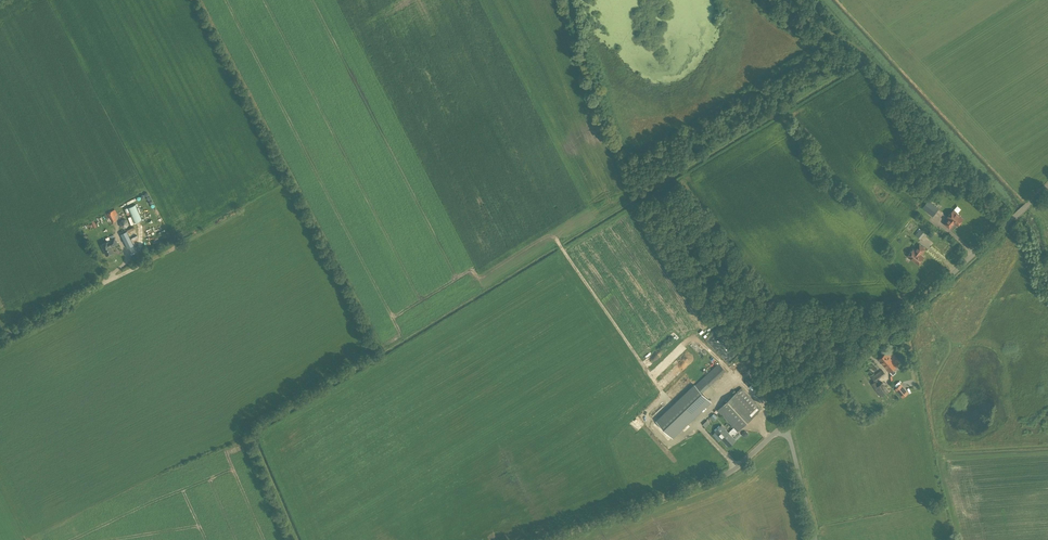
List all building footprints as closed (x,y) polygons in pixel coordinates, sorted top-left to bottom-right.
[(933,216),(938,209),(928,200),(922,208),(933,216)] [(128,208),(132,217),(134,223),(142,220),(139,214),(136,205),(128,208)] [(953,224),(952,224),(953,222),(957,225),(959,223),(960,223),(962,222),(961,220),(963,218),(956,213),(957,212),(954,210),(954,211),(953,210),(947,217),(949,218),(944,224),(950,228),(953,224)] [(112,222),(117,220),(112,211),(107,213),(112,222)] [(123,228),(126,228),(128,224),(128,221),(125,219),(121,219),(119,222),(120,226),(123,228)] [(134,245),(126,231),(120,234),(127,248),(134,245)] [(106,255),(113,251),(111,247),(117,244),(114,238),(101,245),(106,255)] [(922,260),(922,259),(924,257),(920,254),(921,252),(922,253),(925,249),(919,244),(915,250),(914,249),(908,256),(908,257),(911,259),(911,258),(918,264),(919,262),(921,262),(922,260)] [(714,344),(714,347),(720,347),(720,351),(723,351),(723,345),(720,345),(720,338),(711,337),(711,344),(714,344)] [(879,359),(885,366),(890,372),(893,375),(896,372),(893,368),(897,365),(892,359),(886,352),(885,353),(884,353),(882,355),(883,355),(879,359)] [(702,393),(710,386),(726,370),(717,361),(701,376),(703,378),(695,385),(702,393)] [(875,381),(877,380),(885,374),(882,369),(872,377),(875,381)] [(900,382),(894,388),(902,397),(908,392),(900,382)] [(656,420),(671,436),(709,401),(702,393),(695,385),(656,420)] [(880,397),(889,390),(886,386),(877,392),(880,397)] [(732,436),(762,408),(742,387),(717,410),(734,427),(728,432),(722,425),(715,431),(729,447),(736,440),(732,436)] [(763,395),(756,388),(752,391),(759,398),(763,395)]
